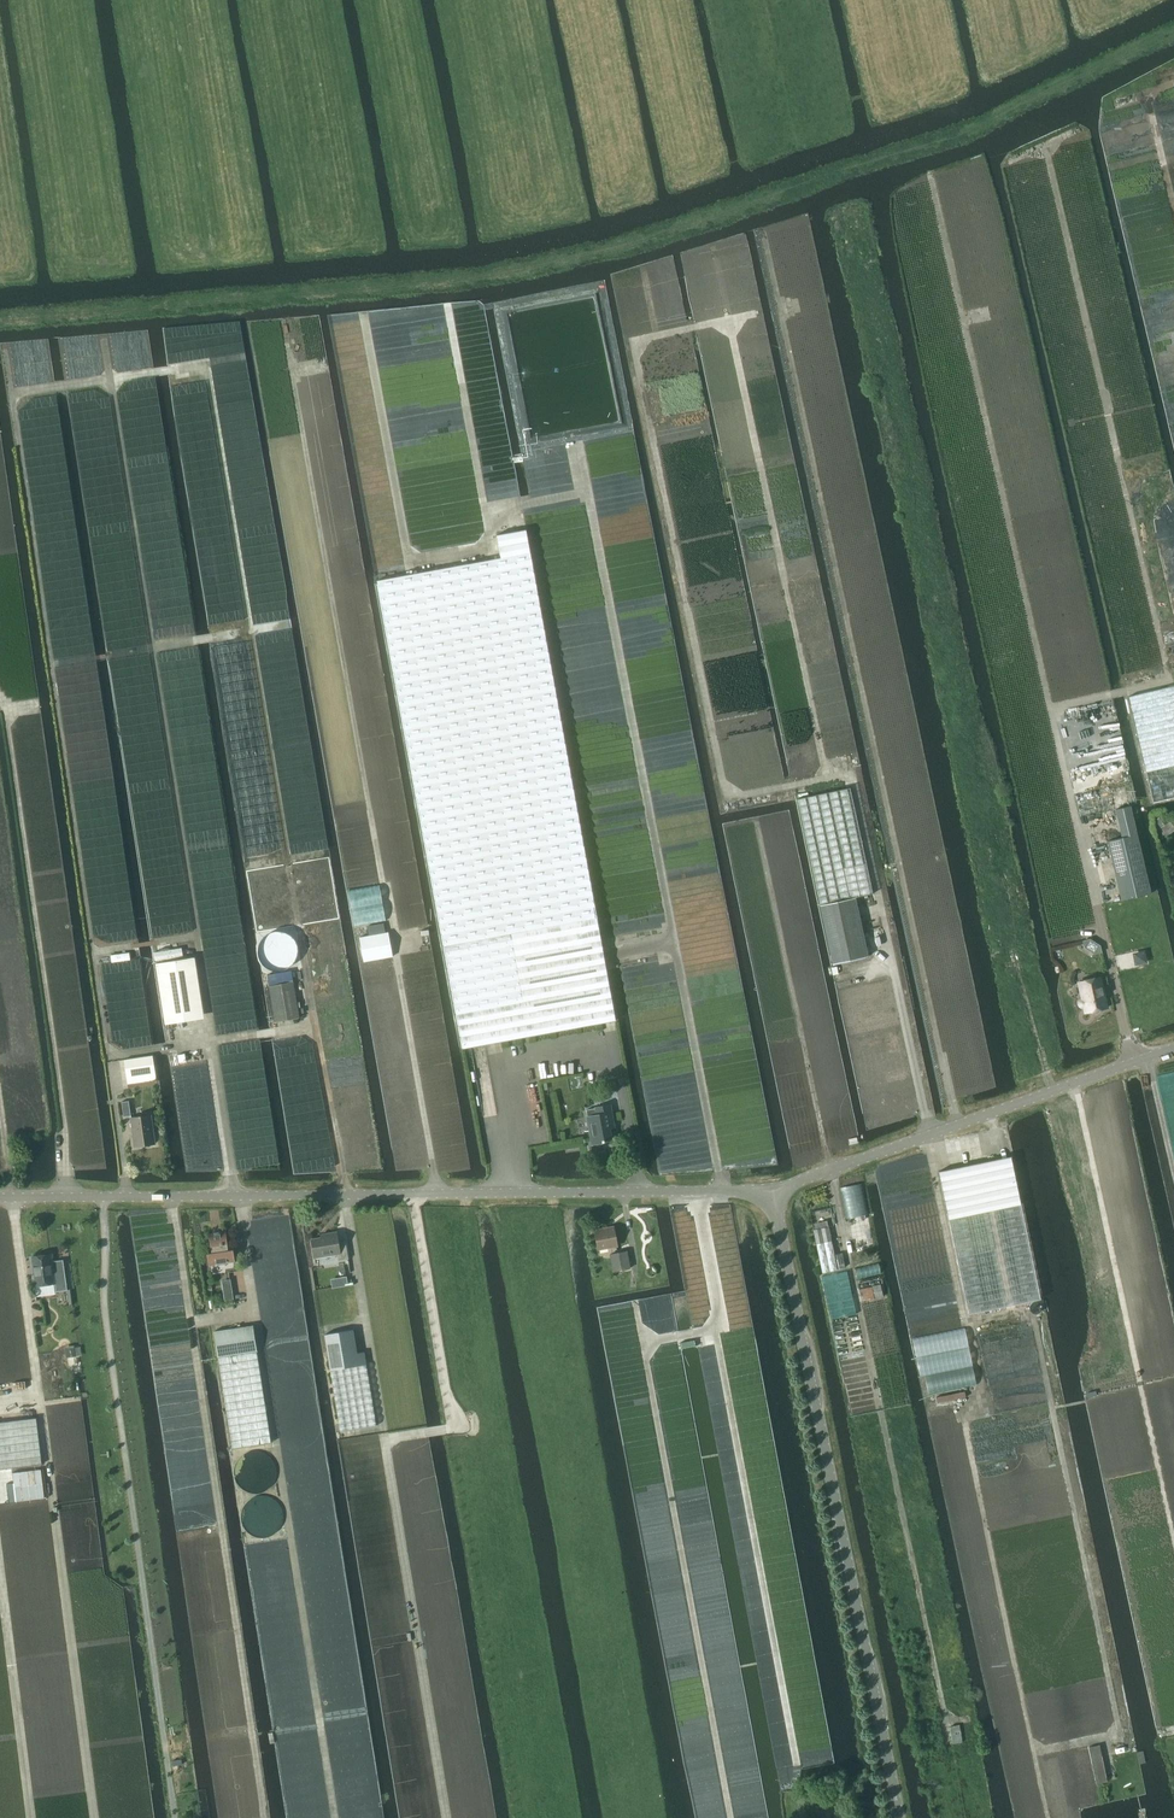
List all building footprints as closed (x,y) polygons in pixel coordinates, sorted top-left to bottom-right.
[(895,500),(897,506),(909,503),(908,497),(895,500)] [(500,558),(377,580),(394,673),(444,946),(519,931),(597,917),(559,713),(537,594),(526,529),(496,535),(500,558)] [(1153,802),(1173,798),(1173,686),(1128,696),(1153,802)] [(796,800),(820,905),(855,897),(873,893),(849,788),(796,800)] [(1122,838),(1107,841),(1121,900),(1150,894),(1130,806),(1115,809),(1122,838)] [(1167,821),(1162,814),(1155,819),(1160,826),(1167,821)] [(249,875),(257,926),(290,921),(282,869),(249,875)] [(820,905),(833,964),(868,956),(855,897),(820,905)] [(597,917),(519,931),(538,1034),(614,1021),(616,1020),(606,969),(597,917)] [(368,936),(360,937),(364,961),(392,956),(388,932),(385,933),(383,923),(366,926),(368,936)] [(519,931),(444,946),(450,981),(462,1048),(538,1034),(519,931)] [(1082,941),(1084,948),(1094,954),(1101,953),(1099,945),(1089,939),(1082,941)] [(1143,952),(1133,954),(1135,963),(1145,962),(1143,952)] [(992,959),(994,965),(1009,961),(1007,955),(992,959)] [(194,957),(156,963),(165,1024),(194,1019),(189,984),(198,982),(194,957)] [(1078,1001),(1078,1004),(1079,1006),(1081,1007),(1083,1007),(1085,1012),(1091,1011),(1093,1012),(1095,1013),(1097,1012),(1099,1011),(1100,1009),(1103,1008),(1099,988),(1101,987),(1099,977),(1078,982),(1082,998),(1079,999),(1078,1001)] [(269,985),(275,1022),(300,1017),(293,981),(269,985)] [(124,1060),(126,1076),(155,1072),(153,1055),(124,1060)] [(121,1102),(124,1116),(131,1115),(129,1100),(121,1102)] [(611,1138),(609,1128),(614,1128),(610,1105),(596,1108),(586,1109),(587,1117),(592,1144),(604,1142),(604,1140),(611,1138)] [(131,1118),(135,1146),(155,1143),(151,1115),(131,1118)] [(1041,1298),(1010,1158),(938,1172),(969,1314),(1041,1298)] [(813,1229),(822,1273),(837,1269),(829,1226),(813,1229)] [(594,1230),(598,1249),(617,1246),(614,1227),(594,1230)] [(208,1254),(209,1265),(217,1263),(217,1265),(227,1263),(226,1262),(234,1261),(232,1249),(228,1250),(225,1232),(220,1233),(220,1232),(214,1233),(214,1234),(209,1234),(212,1253),(208,1254)] [(311,1239),(314,1257),(321,1256),(336,1254),(337,1261),(348,1259),(345,1240),(338,1242),(337,1232),(326,1234),(327,1236),(311,1239)] [(610,1254),(613,1271),(630,1268),(627,1251),(610,1254)] [(36,1256),(33,1256),(35,1274),(33,1274),(34,1285),(35,1285),(36,1295),(49,1293),(48,1283),(56,1282),(57,1291),(67,1289),(63,1260),(53,1261),(52,1254),(49,1254),(46,1255),(43,1253),(38,1253),(36,1256)] [(858,1289),(861,1302),(882,1296),(879,1284),(858,1289)] [(233,1299),(231,1289),(224,1290),(225,1300),(233,1299)] [(214,1331),(232,1448),(271,1442),(253,1325),(214,1331)] [(331,1370),(330,1370),(340,1431),(376,1425),(364,1352),(357,1353),(353,1329),(325,1334),(331,1370)] [(74,1348),(73,1347),(66,1348),(68,1357),(75,1356),(74,1348)] [(0,1422),(0,1469),(41,1464),(36,1417),(0,1422)] [(41,1469),(12,1472),(13,1483),(16,1501),(44,1498),(41,1469)] [(949,1726),(951,1744),(962,1742),(958,1724),(949,1726)] [(1088,1747),(1096,1783),(1107,1781),(1099,1745),(1088,1747)]
